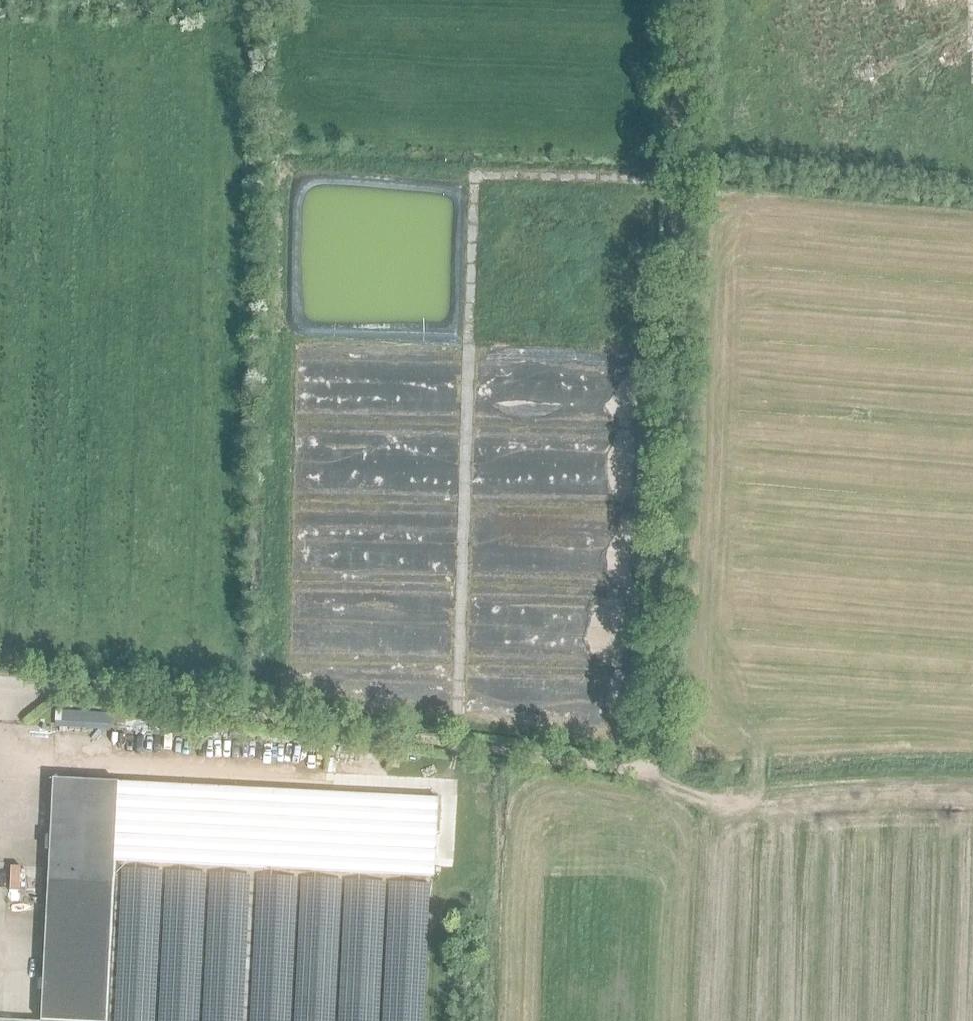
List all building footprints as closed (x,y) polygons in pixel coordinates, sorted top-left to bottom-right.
[(115,861),(432,876),(436,801),(51,781),(43,941),(4,939),(2,971),(42,973),(40,1020),(107,1020),(115,861)]
